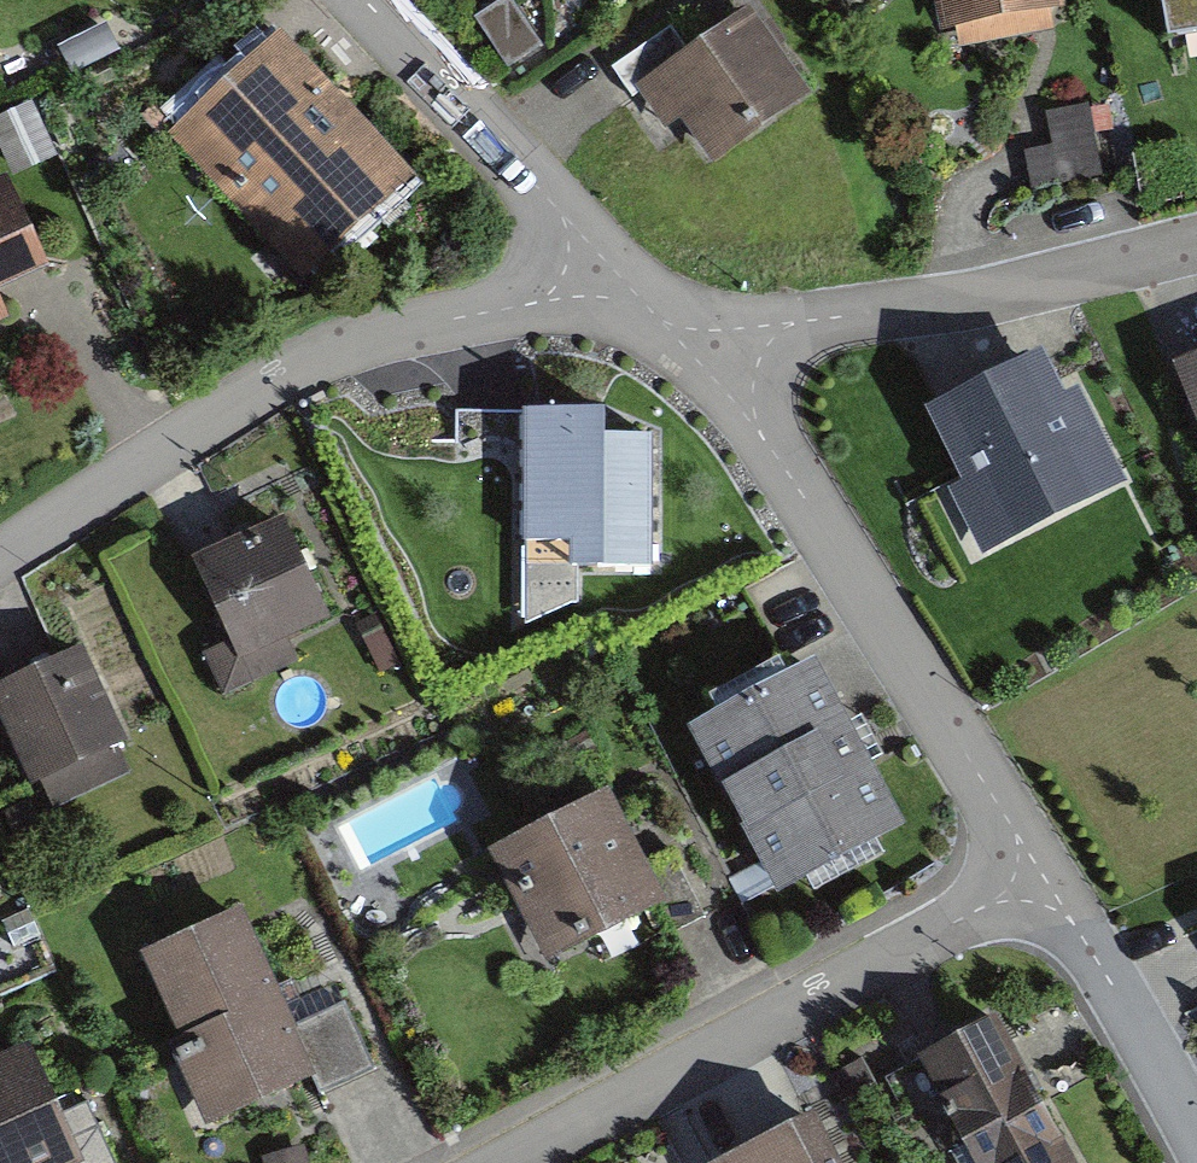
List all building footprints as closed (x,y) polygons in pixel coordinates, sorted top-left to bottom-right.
[(941,35),(958,32),(961,50),(1058,32),(1055,14),(1067,12),(1065,0),(934,0),(941,35)] [(1171,45),(1196,41),(1196,0),(1163,0),(1171,45)] [(687,49),(672,27),(606,72),(652,139),(675,123),(708,171),(811,100),(748,8),(687,49)] [(418,180),(282,36),(171,140),(307,284),(418,180)] [(1102,101),(1043,100),(1042,175),(1101,176),(1102,101)] [(0,186),(0,291),(51,268),(11,181),(0,186)] [(9,320),(0,301),(0,324),(9,320)] [(1066,400),(1044,355),(930,413),(964,480),(946,491),(979,549),(1123,487),(1081,393),(1066,400)] [(1177,370),(1196,423),(1196,363),(1177,370)] [(606,413),(524,411),(521,539),(572,540),(571,569),(644,571),(647,443),(606,442),(606,413)] [(331,620),(278,516),(187,561),(229,643),(214,650),(239,699),(305,665),(292,640),(331,620)] [(78,643),(0,678),(0,724),(30,790),(125,748),(78,643)] [(902,824),(814,664),(688,733),(777,893),(902,824)] [(645,865),(610,795),(491,854),(543,958),(645,907),(660,937),(701,917),(669,854),(645,865)] [(295,1027),(245,913),(147,956),(183,1039),(171,1045),(210,1132),(316,1085),(323,1099),(381,1074),(349,1003),(295,1027)] [(993,1017),(884,1076),(928,1157),(949,1146),(958,1162),(1073,1162),(993,1017)] [(0,1058),(0,1162),(81,1162),(29,1046),(0,1058)] [(729,1162),(834,1162),(812,1120),(729,1162)]
